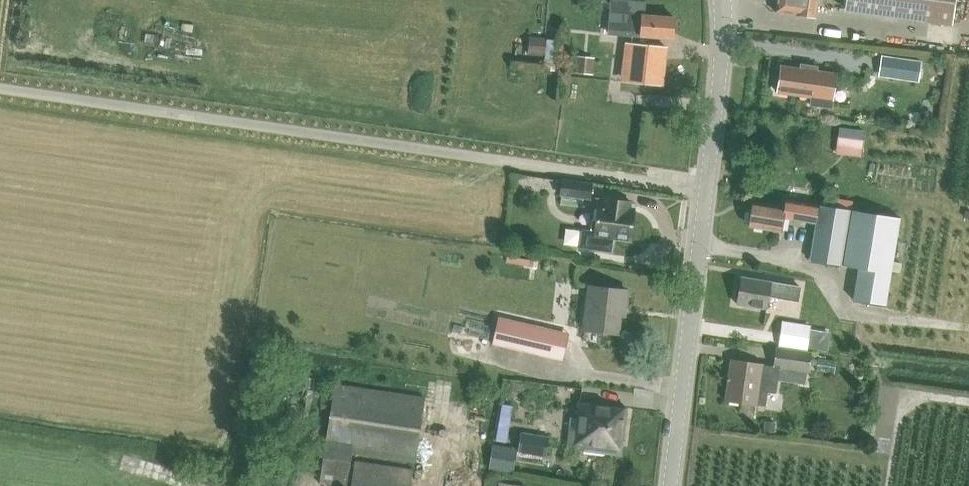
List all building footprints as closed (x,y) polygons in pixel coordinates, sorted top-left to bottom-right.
[(674,17),(644,15),(644,3),(646,3),(646,1),(628,0),(610,0),(612,0),(609,34),(640,37),(673,39),(674,17)] [(815,17),(818,0),(776,0),(774,12),(815,17)] [(844,10),(952,25),(955,0),(845,0),(844,10)] [(525,52),(544,54),(545,44),(525,43),(525,52)] [(662,83),(666,47),(630,44),(627,82),(664,86),(664,83),(662,83)] [(881,56),(879,70),(895,72),(894,78),(918,81),(921,61),(881,56)] [(817,71),(817,64),(801,62),(800,68),(781,66),(779,76),(774,78),(773,85),(778,89),(777,92),(811,97),(810,105),(831,108),(836,73),(817,71)] [(562,179),(560,193),(590,197),(591,183),(562,179)] [(611,237),(628,239),(632,211),(628,210),(629,202),(603,199),(602,205),(597,204),(594,232),(579,230),(577,247),(609,251),(611,237)] [(747,222),(750,224),(750,226),(781,231),(783,217),(816,223),(819,205),(787,199),(785,208),(753,203),(751,214),(748,215),(747,222)] [(898,218),(819,205),(816,223),(810,260),(858,267),(853,299),(885,304),(898,218)] [(735,304),(767,310),(769,296),(798,301),(800,287),(740,277),(739,284),(737,284),(734,297),(737,297),(735,304)] [(588,286),(583,329),(616,333),(619,307),(623,307),(625,290),(588,286)] [(550,358),(557,329),(498,316),(492,344),(550,358)] [(798,348),(806,349),(807,347),(809,330),(782,325),(779,345),(798,348)] [(809,330),(807,347),(827,350),(829,333),(809,330)] [(773,369),(730,362),(724,401),(756,406),(765,407),(767,393),(775,394),(779,370),(809,374),(812,353),(776,348),(773,369)] [(320,484),(334,485),(347,485),(352,452),(415,461),(424,398),(335,384),(330,414),(320,484)] [(573,443),(572,448),(619,455),(625,409),(578,402),(573,437),(569,436),(568,443),(573,443)] [(433,408),(430,459),(465,461),(468,410),(433,408)] [(521,432),(517,454),(545,459),(549,437),(521,432)] [(517,447),(493,443),(488,469),(513,473),(517,447)] [(413,469),(354,459),(349,485),(410,485),(413,469)]
